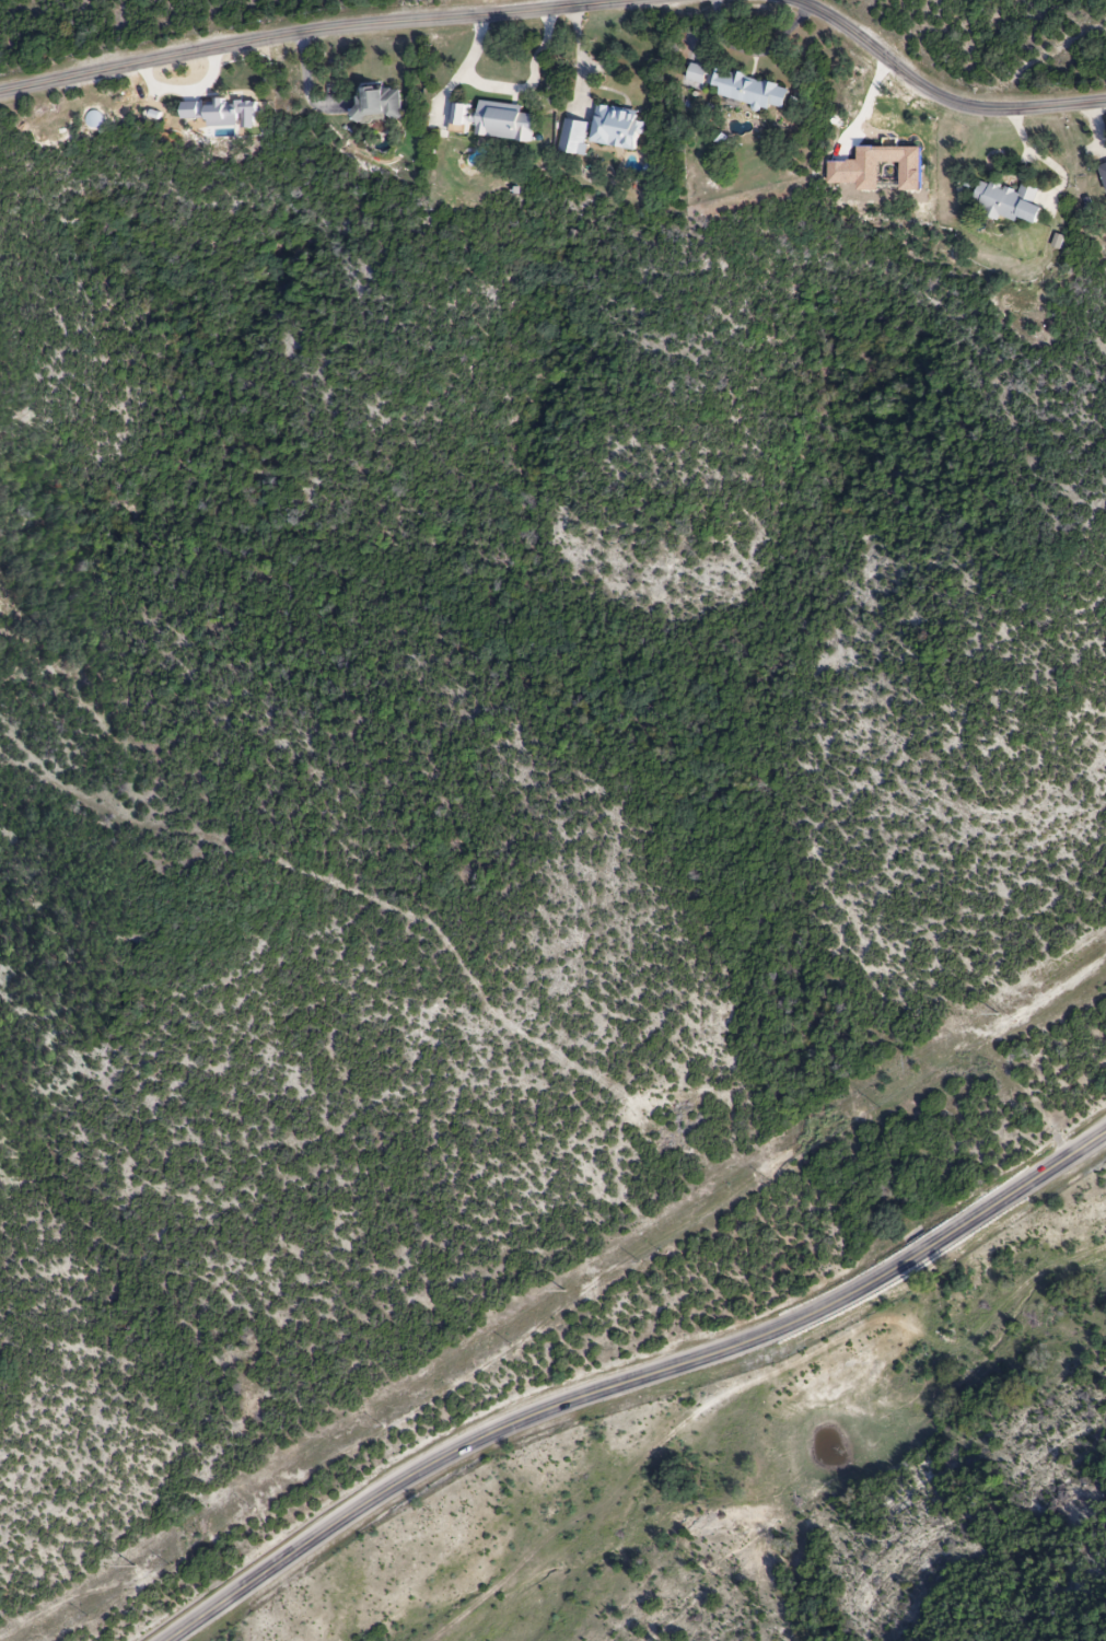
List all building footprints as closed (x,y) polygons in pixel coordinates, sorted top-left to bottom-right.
[(787,87),(688,65),(683,89),(782,111),(787,87)] [(400,120),(400,91),(358,90),(358,120),(400,120)] [(474,137),(531,144),(534,115),(522,114),(522,108),(478,103),(478,108),(452,105),(448,133),(467,135),(468,127),(475,128),(474,137)] [(632,151),(638,114),(596,107),(590,144),(632,151)] [(1105,197),(1105,165),(1097,167),(1105,197)] [(981,213),(1033,231),(1040,211),(1032,208),(1038,192),(1020,186),(1017,194),(979,181),(971,204),(982,208),(981,213)]
